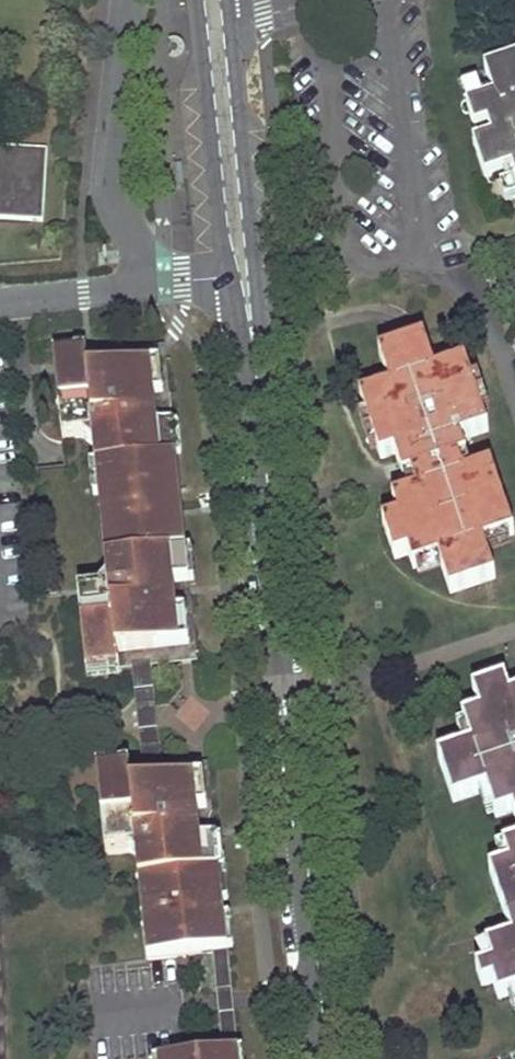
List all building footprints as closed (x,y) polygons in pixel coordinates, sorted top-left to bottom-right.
[(469,105),(477,128),(489,124),(493,136),(475,142),(487,178),(509,171),(514,169),(514,59),(486,69),(490,82),(495,96),(469,105)] [(43,220),(45,150),(0,148),(0,218),(43,220)] [(439,560),(450,593),(494,577),(482,544),(514,533),(491,467),(465,476),(459,460),(466,457),(459,440),(486,430),(462,363),(435,372),(423,340),(379,356),(390,387),(360,398),(381,458),(395,453),(403,478),(410,476),(416,491),(408,494),(392,500),(398,517),(383,522),(395,558),(408,553),(414,568),(439,560)] [(165,347),(86,354),(88,369),(151,364),(154,392),(158,426),(173,425),(165,347)] [(92,443),(95,467),(175,459),(173,425),(158,426),(154,392),(151,364),(88,369),(86,354),(54,358),(63,439),(84,436),(92,443)] [(95,467),(104,558),(186,550),(175,459),(95,467)] [(79,594),(87,673),(121,671),(119,652),(180,647),(174,584),(189,582),(186,550),(104,558),(106,580),(99,592),(79,594)] [(189,582),(174,584),(180,647),(119,652),(121,671),(133,670),(132,667),(154,665),(154,669),(198,664),(189,582)] [(154,665),(132,667),(133,670),(142,770),(143,773),(164,771),(164,768),(154,665)] [(510,697),(504,681),(473,692),(480,714),(463,720),(470,745),(439,757),(453,801),(487,790),(497,818),(514,812),(514,816),(514,696),(510,697)] [(142,770),(131,771),(132,787),(196,781),(203,843),(219,841),(211,763),(164,768),(164,771),(143,773),(142,770)] [(137,850),(147,958),(178,956),(213,952),(229,950),(219,841),(203,843),(196,781),(132,787),(131,771),(98,774),(101,813),(105,853),(137,850)] [(506,852),(509,864),(502,867),(490,870),(512,937),(487,948),(492,964),(477,969),(482,987),(494,983),(498,999),(514,992),(514,846),(506,852)] [(229,950),(213,952),(223,1055),(239,1054),(229,950)] [(490,1058),(514,1058),(514,1051),(490,1058)]
